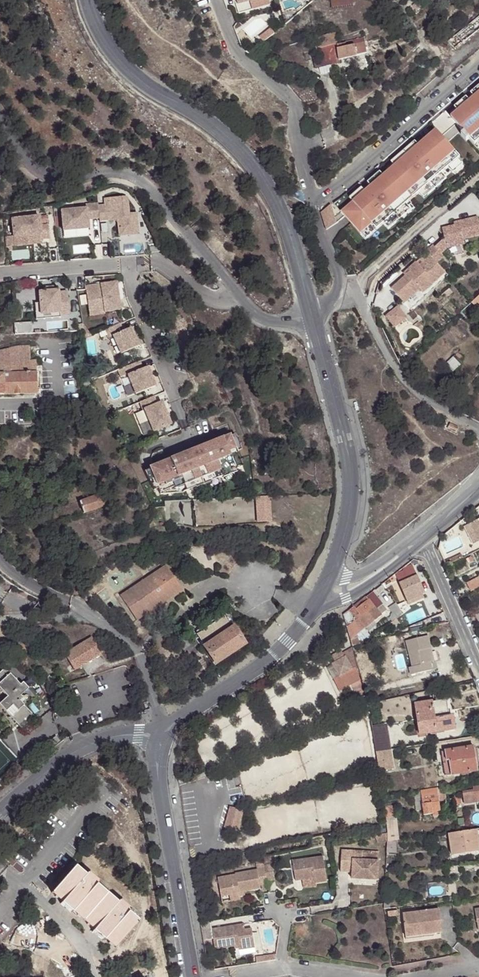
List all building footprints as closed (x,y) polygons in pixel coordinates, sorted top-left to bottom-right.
[(332,9),(353,6),(352,0),(331,0),(332,9)] [(478,17),(449,42),(456,50),(478,31),(478,18),(478,17)] [(319,39),(318,39),(319,47),(320,49),(316,50),(317,60),(320,69),(330,67),(340,64),(340,62),(367,55),(364,45),(345,49),(345,46),(336,48),(333,36),(319,39)] [(424,65),(418,70),(422,73),(427,69),(424,65)] [(332,74),(330,67),(320,69),(321,77),(332,74)] [(474,98),(478,93),(478,86),(470,94),(474,98)] [(463,134),(460,136),(465,143),(468,140),(473,146),(478,141),(478,93),(474,98),(468,103),(457,112),(450,119),(463,134)] [(454,108),(457,112),(468,103),(465,99),(454,108)] [(352,203),(340,213),(359,235),(370,225),(375,231),(382,225),(404,205),(418,194),(440,174),(447,169),(457,160),(458,159),(435,131),(417,147),(393,167),(382,177),(370,188),(363,193),(352,203)] [(390,163),(393,167),(417,147),(413,143),(390,163)] [(461,166),(457,160),(447,169),(451,174),(461,166)] [(366,183),(370,188),(382,177),(378,173),(366,183)] [(445,180),(440,174),(418,194),(422,199),(445,180)] [(348,199),(352,203),(363,193),(360,189),(348,199)] [(106,206),(99,207),(100,219),(100,222),(110,221),(118,220),(119,237),(139,235),(137,221),(134,221),(133,214),(129,214),(127,198),(125,197),(105,199),(106,206)] [(86,209),(61,212),(63,232),(88,229),(88,220),(100,219),(99,207),(98,204),(86,205),(86,209)] [(329,205),(319,213),(324,230),(335,224),(329,205)] [(409,211),(404,205),(382,225),(386,230),(409,211)] [(40,217),(12,219),(14,236),(41,234),(41,240),(50,240),(48,226),(40,227),(40,217)] [(438,262),(445,256),(442,253),(448,248),(466,245),(465,240),(478,237),(478,218),(460,221),(460,225),(455,226),(443,228),(445,240),(444,240),(437,247),(435,245),(428,251),(432,256),(438,262)] [(363,241),(375,231),(370,225),(359,235),(363,241)] [(41,234),(14,236),(15,246),(41,244),(41,240),(41,234)] [(446,271),(438,262),(432,256),(421,267),(417,262),(410,268),(412,270),(393,288),(405,302),(420,288),(424,292),(446,271)] [(87,286),(90,311),(105,309),(106,313),(122,310),(118,282),(87,286)] [(39,292),(40,303),(41,314),(60,313),(61,315),(69,315),(67,292),(59,293),(58,290),(55,291),(54,287),(45,288),(46,291),(39,292)] [(40,303),(35,304),(36,320),(61,318),(61,315),(60,313),(41,314),(40,303)] [(385,314),(394,326),(408,316),(398,304),(385,314)] [(120,324),(105,330),(109,338),(113,336),(120,354),(139,347),(131,328),(123,331),(120,324)] [(36,393),(35,362),(30,361),(29,347),(19,347),(8,349),(9,351),(0,352),(0,395),(36,393)] [(140,361),(126,367),(129,374),(128,375),(135,394),(155,386),(147,367),(143,369),(140,361)] [(91,388),(90,378),(82,379),(83,389),(91,388)] [(161,402),(144,410),(153,432),(171,424),(161,402)] [(447,430),(455,434),(458,429),(453,427),(453,426),(450,424),(447,430)] [(147,468),(143,469),(151,489),(155,487),(158,493),(166,493),(165,491),(180,485),(183,491),(189,488),(196,485),(195,482),(207,477),(208,481),(216,478),(221,476),(222,477),(223,477),(235,472),(234,469),(241,466),(229,434),(147,466),(147,468)] [(235,472),(223,477),(224,481),(237,476),(235,472)] [(195,482),(196,485),(189,488),(191,491),(210,483),(211,485),(218,482),(216,478),(208,481),(207,477),(195,482)] [(165,491),(166,493),(180,493),(180,492),(183,491),(180,485),(165,491)] [(270,495),(254,496),(256,522),(272,521),(270,495)] [(93,496),(79,501),(83,513),(99,507),(101,506),(103,503),(103,502),(103,499),(101,497),(100,496),(97,496),(93,496)] [(178,517),(178,522),(193,522),(193,501),(166,501),(166,517),(178,517)] [(470,524),(478,540),(478,519),(470,524)] [(465,527),(474,544),(478,542),(478,540),(470,524),(465,527)] [(462,553),(452,558),(454,563),(464,558),(462,553)] [(473,557),(468,560),(471,566),(476,563),(473,557)] [(454,563),(453,564),(458,576),(470,569),(465,558),(464,558),(454,563)] [(395,576),(399,584),(416,576),(411,563),(402,568),(404,572),(395,576)] [(147,582),(145,579),(120,596),(132,614),(158,597),(156,595),(162,591),(166,597),(170,597),(182,590),(178,585),(176,587),(173,581),(175,580),(166,566),(152,575),(154,578),(147,582)] [(406,602),(422,595),(425,594),(417,576),(416,576),(399,584),(398,584),(406,602)] [(472,591),(478,587),(478,578),(468,583),(472,591)] [(158,597),(132,614),(136,621),(170,597),(166,597),(162,591),(156,595),(158,597)] [(370,592),(365,596),(375,610),(380,607),(381,606),(370,592)] [(423,599),(422,595),(406,602),(408,606),(423,599)] [(365,596),(355,604),(362,616),(360,618),(366,627),(380,616),(379,615),(375,610),(365,596)] [(355,604),(343,613),(351,639),(366,627),(360,618),(362,616),(355,604)] [(401,615),(395,604),(388,609),(393,616),(389,619),(391,622),(397,618),(401,615)] [(375,610),(379,615),(384,612),(380,607),(375,610)] [(196,634),(215,662),(243,644),(225,615),(196,634)] [(74,670),(102,653),(91,637),(64,654),(74,670)] [(431,671),(429,664),(426,651),(430,650),(427,637),(406,642),(412,668),(408,668),(410,676),(431,671)] [(357,665),(352,647),(342,652),(342,650),(332,656),(335,662),(333,663),(339,675),(333,678),(339,690),(347,686),(360,679),(354,667),(357,665)] [(372,655),(357,659),(362,679),(366,688),(370,687),(368,678),(377,674),(372,655)] [(195,663),(200,672),(208,667),(202,658),(195,663)] [(16,723),(21,729),(35,717),(18,698),(28,688),(22,682),(20,685),(5,668),(0,673),(0,684),(4,689),(2,691),(7,697),(0,703),(0,705),(11,717),(13,715),(17,721),(16,723)] [(363,691),(360,679),(347,686),(351,696),(363,691)] [(365,695),(359,697),(364,708),(368,706),(368,704),(367,701),(365,695)] [(420,736),(456,731),(453,717),(449,718),(446,700),(415,705),(420,736)] [(387,725),(372,727),(376,750),(391,748),(387,725)] [(448,751),(450,761),(453,760),(455,775),(478,772),(478,761),(477,747),(448,751)] [(391,748),(376,750),(380,770),(381,772),(395,770),(391,748)] [(450,761),(448,751),(444,752),(448,776),(455,775),(453,760),(450,761)] [(445,787),(417,791),(419,809),(426,808),(426,814),(435,812),(434,809),(443,808),(442,800),(446,799),(445,787)] [(477,788),(477,792),(467,793),(468,807),(478,805),(478,788),(477,788)] [(243,811),(229,807),(223,827),(236,831),(243,811)] [(462,831),(450,833),(453,855),(478,852),(478,829),(462,831)] [(397,839),(389,840),(387,854),(396,854),(397,839)] [(360,878),(359,885),(376,887),(379,868),(362,865),(363,856),(342,854),(340,875),(352,877),(360,878)] [(265,869),(267,883),(275,882),(274,873),(272,859),(264,860),(265,869)] [(315,882),(316,887),(327,885),(324,860),(294,864),(296,884),(305,883),(315,882)] [(84,919),(106,894),(95,885),(96,883),(86,874),(84,875),(74,866),(52,892),(62,901),(60,904),(70,913),(73,910),(84,919)] [(267,883),(265,869),(235,875),(236,877),(218,879),(222,898),(229,897),(239,895),(239,894),(244,893),(261,890),(261,887),(267,886),(267,883)] [(229,897),(231,903),(240,901),(240,898),(245,897),(244,893),(239,894),(239,895),(229,897)] [(116,903),(106,894),(84,919),(93,928),(91,931),(102,940),(105,938),(115,946),(137,921),(127,912),(128,911),(117,901),(116,903)] [(30,919),(36,919),(41,914),(37,909),(31,908),(28,912),(30,919)] [(419,936),(419,938),(430,937),(438,935),(435,913),(399,919),(402,938),(419,936)] [(237,944),(237,947),(237,949),(253,947),(250,928),(243,928),(242,923),(209,926),(208,919),(197,920),(199,938),(210,937),(212,947),(232,945),(237,944)] [(420,941),(419,938),(419,936),(402,938),(402,944),(420,941)] [(237,949),(237,947),(237,944),(232,945),(232,947),(233,955),(253,952),(253,947),(237,949)]
